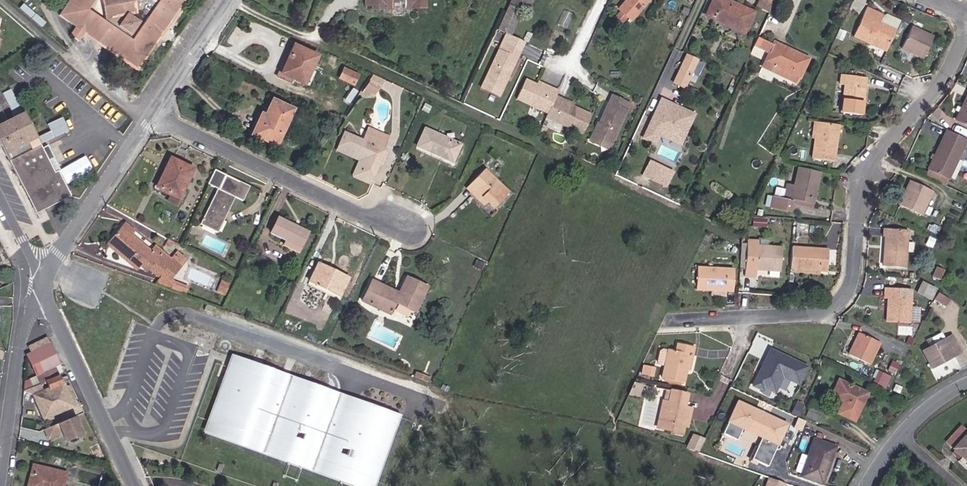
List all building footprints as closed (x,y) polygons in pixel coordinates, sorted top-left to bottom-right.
[(57,5),(69,15),(77,5),(72,0),(61,0),(57,5)] [(98,1),(98,6),(101,8),(106,12),(103,17),(87,5),(90,0),(72,0),(77,5),(69,15),(116,50),(118,49),(121,50),(120,52),(133,61),(153,35),(147,31),(151,26),(149,22),(149,20),(151,19),(155,21),(159,14),(165,18),(178,0),(98,0),(98,1)] [(507,0),(504,0),(497,16),(508,22),(516,4),(507,0)] [(618,4),(618,6),(612,12),(620,22),(627,15),(629,17),(644,3),(642,0),(622,0),(618,4)] [(742,32),(751,11),(734,4),(732,7),(717,0),(712,0),(706,15),(742,32)] [(769,11),(774,0),(761,0),(758,7),(769,11)] [(870,37),(887,44),(898,17),(881,10),(880,12),(864,5),(852,34),(868,41),(870,37)] [(147,31),(153,35),(165,18),(159,14),(155,21),(151,19),(149,20),(149,22),(151,26),(147,31)] [(508,22),(497,16),(493,24),(505,29),(508,22)] [(902,46),(924,53),(931,32),(909,25),(902,46)] [(518,46),(522,37),(507,30),(503,39),(518,46)] [(885,48),(887,44),(870,37),(868,41),(885,48)] [(518,46),(503,39),(500,46),(495,44),(480,77),(500,86),(518,46)] [(772,45),(763,41),(760,48),(769,52),(772,45)] [(809,58),(773,42),(772,45),(769,52),(762,67),(798,83),(809,58)] [(277,75),(303,86),(316,54),(292,43),(277,75)] [(670,90),(681,96),(695,64),(684,59),(670,90)] [(342,74),(354,80),(359,71),(346,64),(342,74)] [(842,108),(861,110),(864,74),(840,71),(839,81),(845,81),(842,108)] [(523,75),(514,95),(545,110),(553,92),(556,88),(548,84),(547,87),(535,81),(523,75)] [(500,86),(480,77),(477,83),(497,92),(500,86)] [(548,84),(536,79),(535,81),(547,87),(548,84)] [(622,94),(609,89),(596,118),(599,120),(596,128),(611,134),(624,103),(619,101),(622,94)] [(561,96),(553,92),(545,110),(543,114),(580,132),(589,113),(570,104),(560,99),(561,96)] [(966,119),(966,95),(958,115),(966,119)] [(251,131),(275,141),(292,106),(272,97),(264,112),(261,111),(251,131)] [(666,112),(658,108),(641,146),(650,150),(654,141),(657,136),(663,139),(668,138),(679,143),(688,122),(671,114),(668,115),(667,115),(666,112)] [(27,116),(25,111),(0,123),(0,129),(27,116)] [(55,172),(27,116),(0,129),(0,136),(38,214),(73,197),(60,170),(55,172)] [(46,123),(50,130),(37,135),(40,142),(69,130),(63,116),(46,123)] [(812,157),(834,159),(839,122),(817,119),(815,137),(812,157)] [(387,134),(389,128),(368,120),(365,126),(387,134)] [(454,153),(462,136),(427,120),(420,137),(454,153)] [(385,144),(383,143),(387,134),(365,126),(362,133),(344,126),(339,140),(367,151),(361,168),(373,172),(385,144)] [(955,175),(966,148),(966,134),(949,126),(932,166),(955,175)] [(657,136),(654,141),(676,151),(679,143),(668,138),(663,139),(657,136)] [(361,168),(367,151),(339,140),(337,146),(359,156),(352,171),(370,179),(373,172),(361,168)] [(159,198),(168,201),(185,163),(162,153),(149,181),(163,187),(159,198)] [(495,200),(510,185),(487,162),(475,173),(477,177),(474,180),(490,195),(495,200)] [(227,193),(235,196),(242,179),(231,174),(229,179),(217,174),(219,169),(208,163),(200,179),(210,183),(193,219),(211,227),(227,193)] [(675,174),(652,163),(645,178),(668,189),(675,174)] [(229,179),(231,174),(219,169),(217,174),(229,179)] [(808,197),(818,198),(821,172),(796,169),(795,186),(788,185),(787,191),(779,190),(777,202),(773,202),(772,212),(788,214),(790,204),(794,204),(794,199),(808,201),(808,197)] [(486,198),(490,195),(474,180),(477,177),(475,173),(468,181),(486,198)] [(903,204),(924,213),(936,190),(914,180),(903,204)] [(794,199),(794,204),(817,207),(818,198),(808,197),(808,201),(794,199)] [(266,230),(294,242),(301,224),(274,211),(266,230)] [(130,228),(120,219),(102,237),(134,262),(140,256),(147,262),(158,272),(150,280),(181,291),(183,283),(164,275),(181,257),(173,251),(167,257),(152,244),(150,246),(145,241),(141,246),(126,232),(130,228)] [(906,264),(909,227),(886,225),(885,233),(887,233),(884,262),(906,264)] [(134,262),(102,237),(97,242),(129,268),(134,262)] [(757,266),(782,270),(785,247),(761,244),(760,241),(750,239),(744,274),(755,276),(757,266)] [(791,267),(829,269),(830,247),(792,245),(791,267)] [(140,256),(134,262),(141,269),(147,262),(140,256)] [(304,276),(335,290),(342,272),(312,258),(304,276)] [(697,285),(733,290),(736,267),(700,263),(697,285)] [(932,276),(940,279),(945,269),(936,266),(932,276)] [(390,297),(402,302),(414,277),(403,272),(395,287),(368,274),(358,294),(384,308),(390,297)] [(214,288),(223,292),(228,280),(219,276),(214,288)] [(402,302),(411,307),(423,282),(414,277),(402,302)] [(930,299),(935,289),(921,283),(917,293),(930,299)] [(906,323),(910,292),(885,289),(884,297),(888,298),(885,321),(906,323)] [(948,304),(952,297),(941,290),(936,297),(948,304)] [(846,353),(867,362),(877,341),(856,331),(846,353)] [(955,354),(953,350),(961,346),(954,333),(925,349),(934,365),(955,354)] [(46,338),(25,346),(27,351),(23,353),(33,375),(39,373),(46,391),(33,397),(43,419),(72,406),(54,366),(57,364),(46,338)] [(664,374),(685,379),(694,343),(680,340),(678,347),(665,344),(661,346),(659,352),(662,356),(668,358),(664,374)] [(800,384),(809,364),(768,346),(750,387),(774,397),(783,376),(800,384)] [(369,485),(374,485),(398,408),(227,356),(202,435),(369,485)] [(657,365),(645,363),(644,371),(655,373),(657,365)] [(640,379),(633,377),(627,389),(637,391),(640,379)] [(779,388),(795,393),(798,383),(782,378),(779,388)] [(856,390),(831,379),(824,395),(836,400),(830,412),(847,421),(857,401),(853,399),(856,390)] [(663,388),(660,402),(667,403),(670,389),(663,388)] [(667,403),(660,402),(655,428),(668,431),(667,434),(681,437),(684,426),(679,425),(681,418),(688,419),(690,408),(683,407),(677,405),(678,401),(684,402),(686,393),(670,389),(667,403)] [(760,436),(751,458),(769,465),(787,421),(735,399),(721,432),(736,438),(740,428),(760,436)] [(815,417),(820,407),(804,399),(799,409),(815,417)] [(85,436),(76,417),(41,432),(45,441),(58,435),(63,446),(85,436)] [(688,419),(681,418),(679,425),(684,426),(687,427),(688,419)] [(957,422),(947,434),(955,441),(949,448),(958,456),(966,463),(966,431),(957,422)] [(696,450),(703,436),(691,432),(684,445),(696,450)] [(949,448),(955,441),(947,434),(941,441),(949,448)] [(797,472),(818,481),(835,445),(814,437),(797,472)] [(966,468),(966,463),(958,456),(955,460),(965,470),(966,468)] [(29,485),(54,485),(58,469),(25,461),(19,483),(29,485)] [(80,478),(88,482),(93,473),(85,469),(80,478)] [(788,483),(774,478),(771,485),(786,485),(788,483)]
